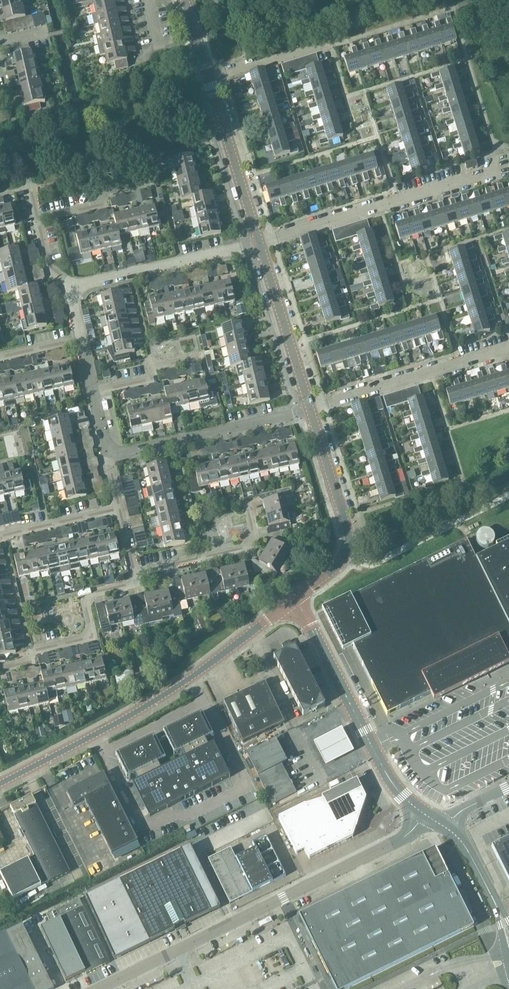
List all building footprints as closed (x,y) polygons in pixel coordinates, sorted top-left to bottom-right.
[(1,2),(2,7),(0,8),(0,12),(3,12),(23,7),(21,0),(9,0),(1,2)] [(96,15),(116,10),(115,5),(125,3),(124,0),(114,0),(94,5),(96,15)] [(20,19),(25,18),(23,7),(3,12),(5,17),(0,18),(0,24),(3,23),(9,22),(15,20),(20,19)] [(118,20),(117,15),(127,13),(126,8),(116,11),(116,10),(96,15),(92,16),(94,26),(98,25),(118,20)] [(47,25),(44,13),(38,15),(41,26),(47,25)] [(41,26),(38,15),(32,16),(35,28),(41,26)] [(26,17),(29,29),(35,28),(32,16),(26,17)] [(26,17),(25,18),(20,19),(23,31),(29,29),(26,17)] [(120,30),(119,25),(129,23),(128,18),(118,20),(98,25),(101,35),(120,30)] [(440,31),(444,45),(456,42),(452,27),(453,27),(451,18),(446,20),(449,28),(441,30),(440,31)] [(15,20),(17,32),(23,31),(20,19),(15,20)] [(9,22),(11,33),(17,32),(15,20),(9,22)] [(3,23),(6,35),(11,33),(9,22),(3,23)] [(428,34),(432,49),(444,45),(440,31),(441,30),(439,22),(435,24),(437,31),(430,34),(428,34)] [(416,38),(420,53),(432,49),(428,34),(430,34),(427,26),(423,27),(425,35),(418,37),(416,38)] [(98,46),(123,40),(121,35),(131,32),(130,28),(120,30),(101,35),(96,36),(98,46)] [(404,42),(409,56),(420,53),(416,38),(418,37),(415,29),(411,31),(413,39),(406,41),(404,42)] [(392,45),(397,60),(409,56),(404,42),(406,41),(403,33),(399,34),(401,42),(394,45),(392,45)] [(380,49),(385,64),(397,60),(392,45),(394,45),(392,37),(387,38),(390,46),(382,48),(380,49)] [(125,50),(124,45),(134,43),(133,38),(123,40),(98,46),(100,56),(105,54),(125,50)] [(368,52),(373,67),(385,64),(380,49),(382,48),(380,40),(375,42),(378,50),(370,52),(368,52)] [(357,56),(361,71),(373,67),(368,52),(370,52),(368,44),(364,45),(366,53),(359,56),(357,56)] [(125,50),(105,54),(108,65),(115,63),(116,70),(128,67),(127,61),(127,60),(126,55),(136,52),(135,48),(125,50)] [(349,75),(361,71),(357,56),(359,56),(356,48),(352,49),(354,57),(344,60),(349,75)] [(16,67),(36,62),(34,52),(14,57),(15,62),(5,65),(6,69),(16,67)] [(314,68),(320,66),(316,54),(310,56),(314,68)] [(305,58),(308,69),(314,68),(310,56),(305,58)] [(302,71),(306,70),(308,69),(305,58),(299,60),(302,71)] [(293,61),(297,73),(302,71),(299,60),(293,61)] [(287,63),(291,75),(297,73),(293,61),(287,63)] [(36,62),(16,67),(17,72),(7,74),(8,79),(18,77),(38,72),(36,62)] [(281,65),(285,77),(291,75),(287,63),(281,65)] [(310,84),(310,82),(325,78),(321,65),(320,66),(314,68),(308,69),(306,70),(309,79),(301,82),(302,86),(310,84)] [(249,75),(253,87),(268,82),(269,84),(276,81),(275,77),(267,79),(265,70),(249,75)] [(443,86),(458,82),(454,70),(440,74),(440,72),(431,75),(433,80),(440,77),(443,84),(443,86)] [(21,86),(21,87),(41,82),(38,72),(18,77),(20,82),(10,84),(11,89),(21,86)] [(313,94),(329,89),(325,78),(310,82),(310,84),(313,91),(305,94),(306,98),(314,96),(313,94)] [(41,82),(21,87),(22,92),(12,94),(13,99),(23,96),(43,92),(41,82)] [(268,82),(253,87),(257,99),(272,94),(272,96),(280,93),(279,89),(271,91),(269,84),(268,82)] [(406,98),(405,96),(403,89),(410,86),(409,82),(401,84),(401,86),(387,90),(391,102),(406,98)] [(447,98),(462,94),(458,82),(443,86),(443,84),(435,87),(436,91),(444,89),(446,96),(447,98)] [(313,94),(314,96),(316,103),(308,106),(310,110),(317,108),(317,106),(332,101),(329,89),(313,94)] [(45,102),(43,92),(23,96),(24,102),(14,104),(15,109),(45,102)] [(405,96),(406,98),(391,102),(394,114),(409,110),(409,108),(406,100),(414,98),(413,93),(405,96)] [(272,94),(257,99),(260,110),(275,106),(276,108),(284,105),(282,101),(275,103),(272,96),(272,94)] [(447,98),(446,96),(438,99),(439,100),(440,103),(448,101),(450,108),(450,110),(465,105),(462,94),(447,98)] [(437,95),(425,99),(426,104),(439,100),(438,99),(437,95)] [(321,118),(336,113),(332,101),(317,106),(317,108),(320,115),(312,118),(313,122),(321,120),(321,118)] [(409,108),(409,110),(394,114),(398,126),(413,121),(412,120),(410,112),(418,110),(416,105),(409,108)] [(451,113),(453,120),(454,122),(469,117),(465,105),(450,110),(450,108),(442,111),(443,115),(451,113)] [(278,115),(276,108),(275,106),(260,110),(264,122),(279,118),(280,119),(287,117),(286,113),(278,115)] [(325,131),(324,130),(340,125),(336,113),(321,118),(321,120),(323,127),(315,129),(317,134),(325,131)] [(413,121),(398,126),(401,138),(417,133),(416,131),(414,124),(421,122),(420,117),(412,120),(413,121)] [(455,125),(457,132),(458,134),(473,129),(469,117),(454,122),(453,120),(446,123),(447,127),(455,125)] [(279,118),(264,122),(268,134),(283,129),(283,131),(291,129),(290,124),(282,127),(280,119),(279,118)] [(340,125),(324,130),(325,131),(327,139),(319,141),(320,146),(329,143),(329,142),(339,138),(343,137),(340,125)] [(445,125),(438,127),(439,133),(447,131),(445,125)] [(283,131),(283,129),(268,134),(271,146),(286,141),(287,143),(295,141),(293,136),(285,139),(283,131)] [(424,129),(416,131),(417,133),(401,138),(405,150),(420,145),(420,143),(417,136),(425,134),(424,131),(424,129)] [(459,136),(461,144),(461,146),(476,141),(473,129),(458,134),(457,132),(449,134),(451,139),(459,136)] [(339,138),(329,142),(329,143),(330,147),(341,143),(339,138)] [(286,141),(271,146),(275,158),(289,154),(290,155),(298,153),(297,148),(289,151),(287,143),(286,141)] [(420,145),(405,150),(409,162),(424,157),(423,155),(421,148),(429,145),(428,143),(427,141),(420,143),(420,145)] [(461,144),(453,146),(454,151),(462,148),(465,158),(480,153),(476,141),(461,146),(461,144)] [(169,171),(175,170),(195,165),(193,156),(194,156),(194,155),(183,158),(181,152),(166,156),(169,171)] [(424,157),(409,162),(412,174),(427,169),(425,160),(432,157),(432,156),(431,153),(423,155),(424,157)] [(437,154),(432,156),(432,157),(435,167),(441,165),(437,154)] [(365,174),(367,173),(374,171),(377,179),(381,177),(379,169),(377,169),(373,155),(360,159),(365,174)] [(367,173),(365,174),(360,159),(349,162),(353,177),(355,177),(363,174),(365,182),(369,181),(367,173)] [(478,167),(476,160),(465,164),(467,171),(478,167)] [(355,177),(353,177),(349,162),(337,166),(341,181),(343,180),(351,178),(353,186),(357,185),(358,185),(355,177)] [(177,180),(197,175),(195,167),(197,167),(197,166),(195,166),(195,165),(175,170),(177,180)] [(325,169),(329,185),(332,184),(339,182),(341,190),(346,188),(343,180),(341,181),(337,166),(325,169)] [(318,188),(320,188),(327,185),(329,193),(334,192),(332,184),(329,185),(325,169),(313,173),(318,188)] [(322,195),(320,188),(318,188),(313,173),(301,177),(306,192),(308,191),(315,189),(318,197),(322,195)] [(180,190),(199,185),(198,177),(199,177),(199,175),(197,176),(197,175),(177,180),(180,190)] [(306,192),(301,177),(289,180),(294,195),(296,195),(303,193),(306,200),(310,199),(308,191),(306,192)] [(296,195),(294,195),(289,180),(278,184),(282,199),(284,198),(291,196),(294,204),(296,203),(298,203),(296,195)] [(284,198),(282,199),(278,184),(265,188),(270,203),(279,200),(282,208),(286,206),(284,198)] [(192,198),(202,195),(200,187),(202,187),(201,186),(200,186),(199,185),(180,190),(182,200),(192,198)] [(491,197),(495,212),(507,208),(502,193),(504,192),(502,185),(497,186),(500,194),(492,196),(491,197)] [(479,200),(483,215),(495,212),(491,197),(492,196),(490,188),(485,189),(488,197),(481,200),(479,200)] [(136,192),(134,194),(136,202),(139,203),(146,201),(148,199),(147,192),(144,190),(136,192)] [(202,195),(192,198),(194,208),(214,203),(212,194),(214,193),(214,192),(202,195)] [(467,204),(471,219),(483,215),(479,200),(481,200),(478,192),(474,193),(476,201),(469,203),(467,204)] [(114,199),(116,206),(119,207),(126,206),(128,203),(127,196),(124,195),(116,196),(114,199)] [(455,207),(460,222),(469,219),(471,219),(467,204),(469,203),(466,195),(464,196),(462,197),(464,204),(457,207),(455,207)] [(1,209),(6,229),(16,226),(11,206),(5,208),(3,198),(0,199),(0,205),(1,209)] [(452,208),(445,210),(443,211),(448,226),(457,223),(460,222),(455,207),(457,207),(454,199),(452,200),(450,200),(452,208)] [(436,230),(448,226),(443,211),(445,210),(442,202),(440,203),(438,204),(440,212),(433,214),(431,215),(436,230)] [(214,203),(194,208),(196,217),(217,213),(215,205),(217,204),(217,203),(214,203)] [(436,230),(431,215),(433,214),(431,206),(426,207),(429,215),(421,218),(419,218),(424,233),(436,230)] [(149,230),(159,227),(158,221),(157,219),(156,214),(155,207),(146,209),(145,208),(144,208),(145,210),(144,210),(149,230)] [(99,211),(97,214),(98,221),(101,223),(109,221),(111,219),(109,212),(106,210),(99,211)] [(149,230),(144,210),(136,212),(136,210),(134,211),(134,212),(139,232),(149,230)] [(419,218),(421,218),(419,210),(414,211),(417,219),(409,221),(408,222),(412,237),(424,233),(419,218)] [(124,213),(124,214),(127,227),(129,235),(139,232),(134,212),(126,214),(125,212),(124,213)] [(199,228),(219,223),(217,215),(219,214),(219,213),(217,213),(196,217),(199,228)] [(408,222),(409,221),(407,213),(402,215),(405,223),(395,226),(400,241),(412,237),(408,222)] [(79,216),(77,219),(79,226),(82,227),(89,225),(91,223),(89,216),(86,214),(79,216)] [(129,235),(127,227),(124,214),(116,216),(116,215),(114,215),(114,218),(116,227),(117,227),(119,237),(120,237),(129,235)] [(361,222),(365,234),(371,232),(367,220),(361,222)] [(356,224),(357,227),(359,236),(365,234),(361,222),(356,224)] [(219,223),(199,228),(201,239),(221,234),(219,225),(221,224),(221,223),(219,223)] [(350,226),(354,237),(357,236),(359,236),(357,227),(356,224),(350,226)] [(350,226),(346,227),(344,228),(348,239),(354,237),(350,226)] [(119,237),(117,227),(116,227),(109,229),(108,227),(107,227),(107,229),(112,249),(122,247),(120,237),(119,237)] [(348,239),(344,228),(338,229),(342,241),(348,239)] [(112,249),(107,229),(98,231),(98,229),(96,229),(97,232),(101,251),(112,249)] [(342,241),(338,229),(332,231),(336,242),(342,241)] [(101,251),(97,232),(88,234),(88,232),(86,232),(87,234),(91,254),(101,251)] [(361,249),(376,245),(372,232),(371,232),(365,234),(359,236),(357,236),(360,246),(353,248),(354,253),(362,250),(361,249)] [(91,254),(87,234),(78,236),(77,234),(76,234),(81,256),(91,254)] [(508,248),(508,235),(503,237),(502,235),(495,238),(496,242),(503,240),(506,248),(506,249),(508,248)] [(301,241),(305,254),(320,249),(320,250),(328,248),(326,243),(319,245),(316,236),(301,241)] [(365,262),(365,261),(380,256),(376,245),(361,249),(362,250),(364,258),(356,260),(357,264),(365,262)] [(469,260),(468,259),(466,252),(474,250),(472,245),(464,247),(464,249),(450,253),(453,265),(469,260)] [(1,263),(21,259),(19,249),(21,249),(20,248),(0,253),(0,258),(1,263)] [(506,249),(506,248),(498,250),(500,254),(507,252),(508,259),(508,248),(506,249)] [(36,249),(29,251),(27,253),(28,261),(32,263),(39,261),(41,258),(39,251),(36,249)] [(320,249),(305,254),(308,265),(323,261),(324,262),(331,259),(330,255),(322,257),(320,250),(320,249)] [(145,256),(135,258),(136,264),(146,262),(145,256)] [(380,256),(365,261),(365,262),(367,269),(360,272),(361,276),(369,274),(369,273),(384,269),(380,256)] [(469,260),(453,265),(457,277),(472,272),(472,271),(470,264),(477,261),(476,257),(468,259),(469,260)] [(23,258),(21,259),(1,263),(4,273),(23,269),(21,260),(23,260),(23,258)] [(323,261),(308,265),(312,277),(327,272),(327,273),(335,271),(334,267),(326,269),(324,262),(323,261)] [(212,267),(210,270),(211,277),(214,278),(222,277),(224,274),(222,267),(219,266),(212,267)] [(25,268),(23,269),(4,273),(6,283),(25,279),(23,270),(25,269),(25,268)] [(44,270),(41,268),(33,270),(31,273),(33,281),(36,282),(44,281),(45,277),(44,270)] [(372,285),(387,280),(384,269),(369,273),(369,274),(371,281),(363,284),(364,286),(365,288),(373,286),(372,285)] [(461,290),(476,285),(476,283),(473,275),(481,273),(480,269),(472,271),(472,272),(457,277),(461,290)] [(192,272),(190,275),(192,282),(194,283),(202,281),(204,279),(202,272),(199,270),(192,272)] [(327,273),(327,272),(312,277),(316,289),(331,285),(339,283),(337,279),(330,281),(327,273)] [(170,279),(172,286),(175,288),(182,286),(184,283),(183,276),(180,275),(172,277),(170,279)] [(28,278),(25,279),(6,283),(8,294),(18,291),(28,289),(28,288),(26,280),(28,280),(28,278)] [(152,281),(150,284),(152,291),(155,292),(162,290),(164,288),(163,281),(160,279),(152,281)] [(376,298),(376,297),(391,292),(387,280),(372,285),(373,286),(375,293),(367,295),(368,300),(376,298)] [(480,296),(479,295),(477,288),(485,286),(483,281),(476,283),(476,285),(461,290),(464,301),(480,296)] [(220,285),(225,305),(235,302),(230,282),(221,284),(221,283),(220,283),(220,285)] [(40,287),(40,286),(40,285),(37,286),(28,288),(28,289),(18,291),(21,301),(40,297),(38,287),(40,287)] [(225,305),(220,285),(211,287),(211,285),(209,285),(210,287),(215,307),(225,305)] [(331,285),(316,289),(319,301),(334,297),(335,297),(342,295),(341,290),(333,293),(331,285)] [(55,286),(48,288),(46,290),(48,298),(51,300),(58,299),(59,295),(58,288),(55,286)] [(215,307),(210,287),(202,289),(201,287),(200,287),(200,289),(205,309),(215,307)] [(205,309),(200,289),(191,291),(191,289),(190,290),(190,292),(195,312),(205,309)] [(129,290),(121,292),(101,297),(103,307),(123,302),(122,297),(132,295),(131,290),(129,290)] [(195,312),(190,292),(181,294),(180,292),(179,292),(180,294),(185,314),(195,312)] [(391,292),(376,297),(376,298),(378,305),(371,307),(372,312),(380,309),(380,308),(394,303),(391,292)] [(479,295),(480,296),(464,301),(468,313),(483,308),(483,307),(481,299),(488,297),(487,293),(479,295)] [(185,314),(180,294),(172,296),(171,294),(170,294),(170,296),(175,316),(185,314)] [(21,301),(23,311),(42,306),(40,298),(42,298),(42,296),(40,297),(21,301)] [(175,316),(170,296),(162,298),(161,296),(160,297),(160,299),(165,319),(175,316)] [(334,297),(319,301),(323,313),(338,308),(338,309),(346,307),(345,302),(337,305),(335,297),(334,297)] [(165,319),(160,299),(151,301),(151,299),(150,299),(155,321),(165,319)] [(123,302),(103,307),(106,316),(126,312),(124,307),(134,305),(133,300),(123,302)] [(244,305),(238,306),(240,316),(246,314),(244,305)] [(483,308),(468,313),(471,324),(487,320),(486,319),(484,312),(492,309),(490,305),(483,307),(483,308)] [(44,306),(42,306),(23,311),(25,321),(45,316),(43,308),(45,307),(44,306)] [(62,308),(60,306),(53,308),(50,311),(52,317),(55,319),(63,318),(64,315),(62,308)] [(338,308),(323,313),(326,324),(341,320),(341,321),(350,319),(348,314),(341,316),(338,309),(338,308)] [(126,312),(106,316),(108,326),(128,322),(127,317),(136,314),(135,309),(126,312)] [(47,316),(45,316),(25,321),(28,331),(47,326),(45,318),(47,317),(47,316)] [(494,316),(486,319),(487,320),(471,324),(475,337),(490,333),(488,323),(495,321),(494,316)] [(425,321),(429,336),(430,336),(438,333),(440,341),(444,340),(442,332),(441,332),(436,317),(425,321)] [(128,322),(108,326),(110,337),(130,332),(129,326),(139,324),(138,320),(128,322)] [(418,340),(418,339),(426,337),(428,345),(432,344),(430,336),(429,336),(425,321),(413,324),(418,340)] [(222,328),(224,338),(244,333),(242,324),(244,324),(244,323),(222,328)] [(406,343),(414,341),(416,349),(421,347),(418,339),(418,340),(413,324),(401,328),(406,343)] [(406,343),(401,328),(389,332),(393,347),(395,347),(402,344),(404,352),(409,351),(406,343)] [(130,332),(110,337),(113,346),(133,342),(131,336),(141,334),(140,330),(130,332)] [(382,350),(383,350),(390,348),(393,356),(397,354),(395,347),(393,347),(389,332),(378,335),(382,350)] [(246,333),(244,333),(224,338),(227,348),(246,343),(244,335),(246,334),(246,333)] [(370,354),(371,354),(378,351),(381,359),(385,358),(383,350),(382,350),(378,335),(366,339),(370,354)] [(131,360),(129,354),(135,352),(134,346),(143,344),(142,339),(133,342),(113,346),(109,347),(109,350),(115,363),(131,360)] [(358,358),(359,357),(366,355),(369,363),(373,362),(371,354),(370,354),(366,339),(354,343),(358,358)] [(227,348),(229,358),(249,353),(247,344),(249,344),(248,343),(246,343),(227,348)] [(346,361),(347,361),(355,359),(357,367),(361,365),(359,357),(358,358),(354,343),(342,346),(346,361)] [(335,365),(343,362),(345,370),(350,369),(347,361),(346,361),(342,346),(330,350),(335,365)] [(49,354),(51,361),(54,363),(61,361),(63,358),(62,351),(59,349),(51,351),(49,354)] [(335,365),(330,350),(317,354),(321,369),(331,366),(333,374),(338,372),(335,365)] [(251,353),(249,353),(229,358),(231,368),(237,367),(241,366),(251,363),(249,355),(251,354),(251,353)] [(32,356),(29,359),(31,366),(34,367),(42,366),(44,363),(42,356),(39,354),(32,356)] [(12,360),(9,363),(11,370),(15,372),(22,370),(24,367),(22,360),(19,359),(12,360)] [(241,366),(237,367),(239,376),(243,375),(263,371),(261,362),(263,362),(263,360),(251,363),(241,366)] [(187,366),(185,369),(186,376),(189,378),(197,376),(199,373),(197,366),(194,364),(187,366)] [(494,377),(499,392),(508,389),(508,383),(506,374),(508,373),(505,365),(504,366),(501,366),(501,367),(503,374),(496,377),(494,377)] [(58,367),(59,369),(63,389),(74,386),(70,366),(60,369),(60,367),(58,367)] [(53,391),(63,389),(59,369),(50,371),(50,369),(48,369),(49,371),(53,391)] [(102,371),(103,375),(104,379),(111,378),(109,369),(102,371)] [(167,370),(165,373),(167,381),(170,382),(177,381),(179,378),(177,371),(174,369),(167,370)] [(484,380),(482,381),(487,396),(499,392),(494,377),(496,377),(493,369),(489,370),(490,374),(492,378),(484,380)] [(265,370),(263,371),(243,375),(246,386),(266,381),(264,372),(265,372),(265,370)] [(479,370),(468,373),(468,376),(470,376),(471,378),(478,376),(477,374),(480,373),(479,370)] [(53,391),(49,371),(40,373),(40,371),(38,372),(39,374),(43,393),(53,391)] [(472,384),(470,385),(475,400),(487,396),(482,381),(484,380),(482,372),(480,373),(477,374),(478,376),(480,382),(472,384)] [(43,393),(39,374),(31,375),(31,373),(29,374),(30,376),(34,395),(43,393)] [(34,395),(30,376),(21,378),(20,376),(19,376),(19,378),(24,398),(34,395)] [(460,388),(458,388),(463,403),(475,400),(470,385),(472,384),(471,378),(470,376),(468,376),(465,377),(468,385),(460,388)] [(14,400),(24,398),(19,378),(11,380),(11,378),(9,379),(9,380),(14,400)] [(345,378),(338,380),(340,386),(347,384),(345,378)] [(4,402),(14,400),(9,380),(1,382),(1,380),(0,381),(0,385),(4,402)] [(456,389),(446,392),(451,407),(463,403),(458,388),(460,388),(458,380),(456,380),(453,381),(456,389)] [(194,381),(195,383),(199,403),(201,409),(218,405),(214,386),(207,387),(205,381),(196,383),(195,381),(194,381)] [(267,381),(266,381),(246,386),(248,395),(268,391),(266,382),(268,382),(267,381)] [(150,385),(148,388),(149,395),(152,397),(159,395),(162,392),(160,385),(157,383),(150,385)] [(199,403),(195,383),(186,385),(186,384),(184,384),(185,386),(189,406),(199,403)] [(175,388),(179,408),(189,406),(185,386),(176,388),(176,386),(174,386),(175,388)] [(418,386),(412,388),(416,400),(422,398),(418,386)] [(130,390),(128,393),(129,400),(132,401),(140,400),(142,397),(140,390),(137,388),(130,390)] [(166,388),(165,388),(164,389),(165,391),(167,401),(170,410),(179,408),(175,388),(166,390),(166,388)] [(412,388),(407,390),(410,401),(416,400),(412,388)] [(407,390),(401,392),(404,403),(409,402),(410,401),(407,390)] [(270,392),(270,391),(268,391),(248,395),(250,406),(270,402),(268,392),(270,392)] [(401,392),(395,394),(399,405),(404,403),(401,392)] [(395,394),(389,395),(393,407),(399,405),(395,394)] [(389,395),(383,397),(387,409),(393,407),(389,395)] [(411,411),(403,414),(404,418),(413,416),(412,414),(427,410),(423,397),(422,398),(416,400),(410,401),(409,402),(411,411)] [(380,398),(374,400),(376,408),(382,406),(380,398)] [(172,420),(170,410),(167,401),(159,403),(159,401),(157,401),(158,403),(162,423),(172,420)] [(367,402),(352,406),(355,418),(370,414),(371,416),(379,413),(378,412),(378,409),(376,409),(370,411),(367,402)] [(147,403),(148,405),(152,425),(162,423),(158,403),(149,405),(149,403),(147,403)] [(138,406),(138,408),(142,427),(144,433),(153,431),(152,425),(148,405),(139,407),(139,406),(138,406)] [(132,430),(142,427),(138,408),(129,410),(128,408),(127,408),(132,430)] [(415,423),(407,426),(408,430),(416,428),(416,426),(430,422),(427,410),(412,414),(413,416),(415,423)] [(48,422),(50,431),(71,426),(68,418),(70,417),(70,416),(63,418),(62,412),(41,417),(42,421),(45,423),(48,422)] [(370,414),(355,418),(359,430),(374,426),(375,428),(383,425),(381,421),(373,423),(371,416),(370,414)] [(88,419),(85,417),(78,419),(77,422),(78,429),(81,431),(88,429),(90,426),(88,419)] [(419,435),(410,438),(412,442),(420,440),(420,438),(434,433),(430,422),(416,426),(416,428),(419,435)] [(72,426),(71,426),(50,431),(53,442),(73,437),(71,428),(73,427),(72,426)] [(374,426),(359,430),(363,442),(378,438),(378,439),(386,437),(385,433),(377,435),(375,428),(374,426)] [(276,430),(274,433),(276,440),(279,442),(287,440),(289,437),(287,430),(284,428),(276,430)] [(257,435),(255,438),(256,445),(259,446),(267,445),(268,442),(267,435),(264,433),(257,435)] [(422,447),(414,450),(415,454),(424,452),(423,450),(438,445),(434,433),(420,438),(420,440),(422,447)] [(75,436),(73,437),(53,442),(55,452),(75,447),(73,438),(75,438),(75,436)] [(90,437),(83,438),(81,441),(83,449),(86,451),(93,449),(95,446),(93,439),(90,437)] [(237,439),(235,442),(236,449),(240,451),(247,450),(249,446),(247,440),(244,438),(237,439)] [(378,438),(363,442),(366,454),(381,449),(382,451),(390,449),(390,448),(389,444),(381,447),(378,439),(378,438)] [(217,444),(215,447),(216,454),(220,456),(227,454),(229,451),(227,444),(224,442),(217,444)] [(284,446),(285,448),(289,468),(300,465),(295,445),(286,447),(285,446),(284,446)] [(426,459),(418,461),(419,466),(427,463),(427,462),(441,457),(438,445),(423,450),(424,452),(426,459)] [(75,447),(55,452),(57,461),(77,457),(76,448),(77,448),(77,447),(75,447)] [(197,449),(195,452),(197,459),(200,460),(207,459),(209,456),(207,449),(204,447),(197,449)] [(275,450),(280,470),(289,468),(285,448),(276,450),(276,448),(274,448),(275,450)] [(381,449),(366,454),(370,466),(385,461),(386,463),(394,461),(392,456),(384,459),(382,451),(381,449)] [(264,450),(265,452),(269,472),(280,470),(275,450),(266,452),(266,450),(264,450)] [(255,454),(260,475),(269,472),(265,452),(256,454),(256,452),(255,453),(255,454)] [(244,455),(245,457),(249,477),(260,475),(255,454),(246,457),(246,455),(244,455)] [(79,456),(77,457),(57,461),(60,472),(80,467),(78,458),(80,458),(79,456)] [(95,457),(88,459),(86,462),(87,469),(90,471),(97,469),(99,466),(97,459),(95,457)] [(235,459),(240,479),(249,477),(245,457),(236,459),(236,457),(235,457),(235,459)] [(430,471),(421,473),(423,478),(431,475),(431,474),(445,469),(441,457),(427,462),(427,463),(430,471)] [(225,459),(225,461),(230,481),(240,479),(235,459),(226,461),(226,459),(225,459)] [(230,481),(225,461),(216,464),(216,461),(215,462),(215,464),(220,484),(230,481)] [(385,461),(370,466),(373,478),(389,473),(389,475),(397,473),(397,471),(396,468),(388,471),(386,463),(385,461)] [(168,463),(168,462),(147,467),(149,478),(168,473),(166,464),(168,463)] [(11,474),(16,493),(26,491),(26,489),(33,488),(31,481),(30,481),(29,476),(23,477),(21,471),(16,473),(13,463),(9,464),(11,474)] [(205,464),(205,466),(210,486),(220,484),(215,464),(206,466),(206,464),(205,464)] [(3,465),(0,466),(0,474),(1,476),(5,496),(16,493),(11,474),(5,475),(3,465)] [(201,491),(201,488),(210,486),(205,466),(196,468),(195,466),(194,466),(196,473),(188,475),(192,493),(201,491)] [(82,467),(80,467),(60,472),(62,481),(82,477),(80,468),(82,468),(82,467)] [(433,483),(425,485),(426,490),(435,487),(434,486),(449,481),(445,469),(431,474),(431,475),(433,483)] [(414,470),(407,472),(409,479),(416,477),(414,470)] [(168,473),(149,478),(151,488),(171,483),(169,475),(170,474),(170,473),(168,473)] [(389,473),(373,478),(377,490),(392,485),(393,487),(401,484),(400,483),(399,480),(392,482),(389,475),(389,473)] [(84,476),(82,477),(62,481),(65,492),(84,487),(83,478),(84,478),(84,476)] [(122,484),(134,482),(132,476),(120,478),(122,484)] [(99,477),(92,479),(90,482),(92,489),(95,490),(102,489),(104,486),(102,479),(99,477)] [(139,480),(134,482),(135,488),(123,490),(125,499),(137,496),(138,501),(143,500),(139,480)] [(135,488),(134,482),(122,484),(123,490),(135,488)] [(172,483),(171,483),(151,488),(154,498),(173,493),(171,485),(173,484),(172,483)] [(392,485),(377,490),(381,502),(395,497),(396,499),(404,496),(403,492),(395,494),(393,487),(392,485)] [(86,486),(84,487),(65,492),(67,502),(87,497),(85,488),(86,487),(86,486)] [(287,510),(285,498),(293,496),(291,489),(262,496),(266,515),(287,510)] [(175,493),(173,493),(154,498),(156,508),(175,503),(173,495),(175,494),(175,493)] [(126,505),(138,502),(138,501),(137,496),(125,499),(126,505)] [(138,502),(126,505),(128,511),(140,508),(138,502)] [(175,503),(156,508),(158,517),(177,513),(176,505),(177,504),(177,503),(175,503)] [(291,526),(287,510),(266,515),(271,536),(280,534),(292,531),(292,529),(291,526)] [(22,523),(20,515),(19,511),(13,512),(15,524),(22,523)] [(13,512),(7,513),(10,525),(15,524),(13,512)] [(10,525),(7,513),(1,515),(4,527),(10,525)] [(161,527),(180,523),(178,514),(180,514),(179,513),(177,513),(158,517),(161,527)] [(131,524),(143,521),(141,515),(130,518),(131,524)] [(97,519),(95,522),(97,529),(100,531),(107,529),(109,527),(107,519),(104,518),(97,519)] [(131,524),(132,530),(144,527),(143,521),(131,524)] [(77,524),(75,527),(77,534),(80,536),(87,534),(89,531),(87,524),(84,522),(77,524)] [(180,523),(161,527),(163,537),(182,533),(180,524),(182,524),(182,523),(180,523)] [(477,538),(492,546),(500,532),(484,524),(477,538)] [(57,529),(55,531),(57,539),(60,540),(67,539),(69,536),(67,529),(64,527),(57,529)] [(37,533),(35,536),(37,543),(40,545),(47,543),(49,540),(47,533),(44,531),(37,533)] [(184,533),(182,533),(163,537),(165,548),(185,543),(182,534),(184,534),(184,533)] [(282,539),(280,534),(271,536),(272,541),(265,552),(284,563),(294,547),(282,539)] [(120,555),(115,535),(106,537),(106,535),(104,535),(105,537),(109,557),(120,555)] [(134,538),(135,544),(147,541),(146,535),(134,538)] [(17,538),(15,541),(17,548),(20,549),(27,548),(29,545),(28,538),(24,536),(17,538)] [(95,538),(95,539),(99,559),(109,557),(105,537),(96,539),(96,537),(95,538)] [(84,540),(85,542),(89,562),(99,559),(95,539),(86,541),(86,540),(84,540)] [(496,546),(497,549),(476,560),(467,541),(351,598),(334,607),(338,616),(353,647),(388,715),(431,694),(477,671),(479,675),(487,671),(494,668),(492,664),(508,656),(508,655),(508,540),(496,546)] [(135,544),(137,550),(143,548),(149,547),(147,541),(135,544)] [(79,564),(89,562),(85,542),(76,544),(76,542),(74,542),(75,544),(79,564)] [(65,544),(65,546),(70,566),(79,564),(75,544),(67,546),(66,544),(65,544)] [(54,547),(55,549),(59,569),(70,566),(65,546),(56,548),(56,546),(54,547)] [(45,549),(45,551),(50,571),(59,569),(55,549),(46,551),(46,549),(45,549)] [(34,551),(35,553),(39,573),(50,571),(45,551),(36,553),(36,551),(34,551)] [(273,582),(284,563),(265,552),(259,562),(252,564),(254,573),(261,572),(273,582)] [(24,554),(25,556),(30,575),(39,573),(35,553),(26,555),(26,554),(24,554)] [(14,556),(19,578),(30,575),(25,556),(16,558),(16,556),(14,556)] [(252,564),(232,569),(237,590),(257,585),(254,573),(252,564)] [(218,594),(237,590),(232,569),(213,573),(218,594)] [(212,601),(219,600),(218,594),(213,573),(194,578),(198,599),(210,596),(212,601)] [(180,603),(198,599),(194,578),(174,582),(176,589),(180,603)] [(0,584),(0,594),(3,594),(2,588),(11,586),(10,581),(0,584)] [(162,619),(175,616),(174,613),(182,611),(180,603),(176,589),(156,594),(162,619)] [(5,603),(4,598),(14,595),(13,591),(3,594),(0,594),(0,605),(5,603)] [(137,599),(143,626),(163,621),(162,619),(156,594),(137,599)] [(134,622),(135,628),(143,626),(137,599),(117,603),(122,625),(134,622)] [(5,603),(0,605),(0,615),(8,613),(6,608),(16,605),(15,601),(5,603)] [(122,625),(117,603),(115,603),(115,602),(113,601),(109,602),(108,604),(108,605),(96,608),(103,635),(112,633),(111,627),(122,625)] [(8,613),(0,615),(0,625),(10,623),(9,617),(18,615),(17,611),(8,613)] [(12,633),(11,627),(21,625),(20,621),(10,623),(0,625),(0,636),(12,633)] [(12,633),(0,636),(0,646),(15,643),(13,637),(23,635),(22,631),(12,633)] [(15,643),(0,646),(0,663),(6,662),(5,656),(17,653),(16,647),(25,645),(24,641),(15,643)] [(282,646),(283,647),(286,652),(274,658),(281,673),(303,662),(295,647),(293,648),(291,643),(291,642),(289,642),(288,642),(287,642),(285,643),(284,644),(283,645),(282,646)] [(84,645),(82,648),(84,655),(86,656),(93,655),(95,652),(94,645),(91,643),(84,645)] [(64,649),(62,652),(64,659),(66,661),(74,659),(76,657),(74,649),(71,648),(64,649)] [(44,654),(42,657),(44,664),(47,666),(54,664),(56,661),(55,654),(51,652),(44,654)] [(92,660),(92,663),(97,683),(107,681),(102,660),(94,662),(93,660),(92,660)] [(81,663),(82,665),(87,685),(97,683),(92,663),(83,665),(83,662),(81,663)] [(289,687),(310,676),(303,662),(281,673),(289,687)] [(76,687),(87,685),(82,665),(73,667),(73,665),(71,665),(72,667),(76,687)] [(26,668),(24,671),(26,679),(29,681),(36,679),(39,676),(37,669),(34,667),(26,668)] [(62,668),(62,669),(67,690),(76,687),(72,667),(63,669),(63,667),(62,668)] [(51,670),(52,672),(56,692),(67,690),(62,669),(53,672),(52,670),(51,670)] [(133,670),(125,672),(125,673),(127,683),(128,684),(125,685),(127,689),(136,685),(133,670)] [(7,673),(5,676),(7,683),(10,685),(17,683),(19,681),(17,673),(14,671),(7,673)] [(41,672),(42,675),(44,684),(47,694),(49,700),(58,698),(56,692),(52,672),(43,674),(42,672),(41,672)] [(143,673),(135,675),(137,683),(145,681),(143,673)] [(296,701),(317,690),(310,676),(289,687),(296,701)] [(243,743),(281,725),(285,723),(265,682),(224,702),(243,743)] [(34,685),(34,686),(39,707),(49,704),(49,700),(47,694),(44,684),(36,686),(36,684),(34,685)] [(25,689),(29,709),(39,707),(34,686),(26,688),(26,687),(24,687),(25,689)] [(14,689),(15,691),(19,711),(29,709),(25,689),(16,691),(16,689),(14,689)] [(317,690),(296,701),(303,715),(304,716),(315,710),(316,712),(324,708),(323,706),(325,705),(317,690)] [(19,711),(15,691),(6,693),(5,691),(4,692),(9,714),(19,711)] [(72,710),(63,712),(65,723),(74,721),(72,710)] [(202,713),(193,717),(163,732),(174,754),(182,751),(185,758),(173,764),(190,797),(230,777),(214,744),(209,746),(205,739),(213,735),(202,713)] [(63,716),(53,718),(56,728),(65,725),(63,716)] [(43,727),(36,729),(38,738),(46,736),(43,727)] [(343,729),(315,743),(327,767),(355,753),(343,729)] [(116,755),(126,777),(127,778),(135,774),(138,781),(133,783),(149,817),(190,797),(173,764),(161,769),(158,762),(165,759),(154,736),(116,755)] [(247,755),(273,804),(296,792),(281,764),(287,761),(276,740),(247,755)] [(85,800),(113,855),(138,842),(104,774),(68,793),(74,806),(85,800)] [(39,795),(47,791),(41,779),(33,783),(39,795)] [(306,806),(306,805),(279,818),(297,854),(305,850),(310,859),(353,837),(366,799),(357,780),(322,797),(324,800),(306,806)] [(2,807),(11,805),(9,797),(0,799),(0,802),(2,807)] [(35,857),(29,860),(28,859),(0,874),(13,900),(42,886),(41,885),(48,882),(49,883),(70,873),(55,843),(56,843),(56,842),(56,840),(56,839),(56,838),(56,837),(55,836),(52,837),(33,798),(11,808),(35,857)] [(230,849),(230,850),(209,860),(208,860),(230,904),(230,903),(251,893),(252,893),(286,876),(266,836),(252,843),(255,849),(236,859),(230,849)] [(508,881),(508,839),(492,847),(508,881)] [(114,961),(149,944),(176,931),(177,933),(187,928),(185,926),(221,909),(190,847),(119,882),(86,899),(114,961)] [(299,916),(312,942),(309,943),(328,983),(332,982),(335,988),(349,988),(371,978),(373,977),(433,948),(435,947),(459,934),(474,927),(474,926),(436,849),(299,916)] [(72,866),(81,862),(76,850),(68,853),(72,866)] [(98,857),(103,867),(112,863),(107,853),(98,857)] [(80,899),(57,910),(86,972),(87,974),(110,963),(84,908),(80,899)] [(262,921),(274,916),(271,909),(259,914),(262,921)] [(51,924),(41,928),(66,981),(84,972),(84,973),(86,972),(57,910),(47,915),(51,924)] [(22,925),(0,936),(0,988),(53,988),(22,925)]
